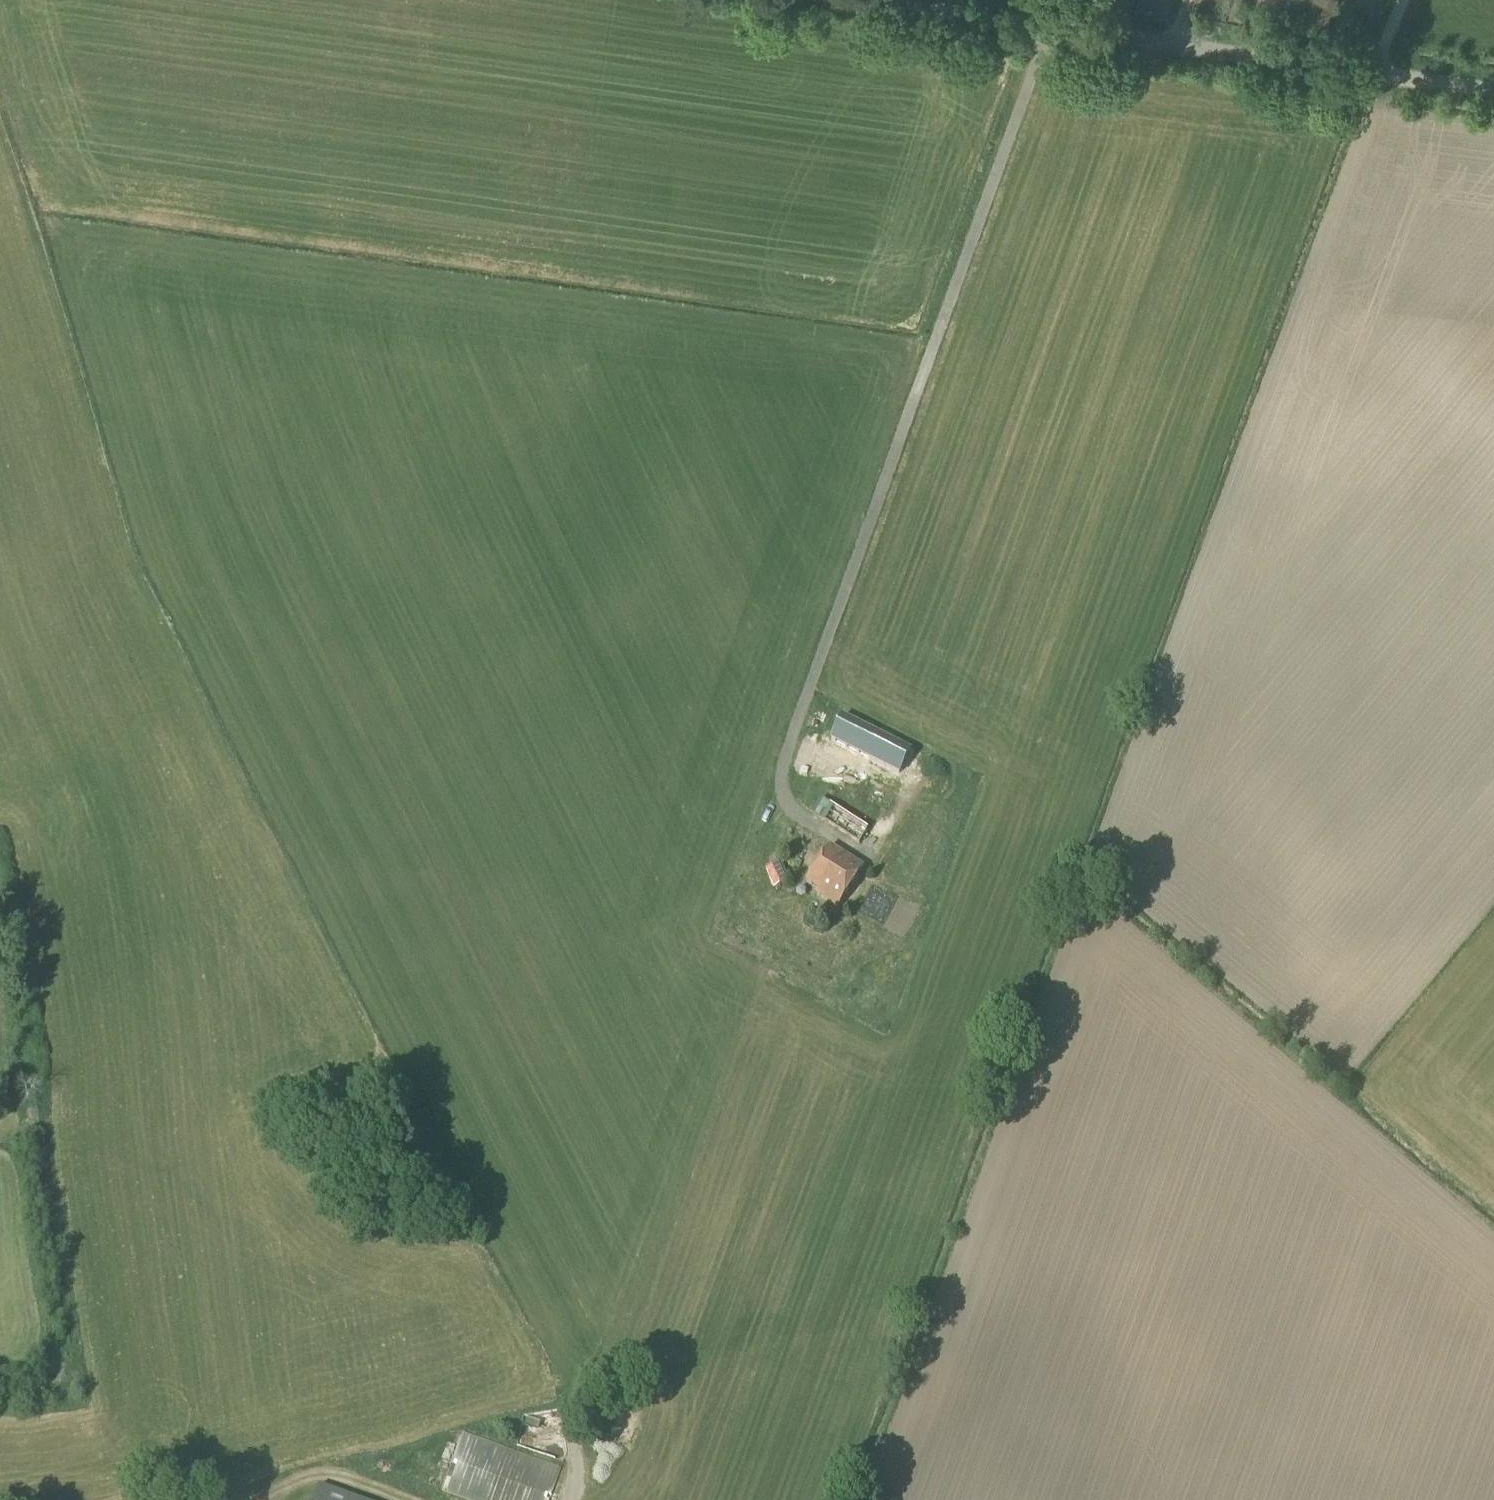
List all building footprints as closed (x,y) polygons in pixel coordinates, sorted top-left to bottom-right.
[(1283,0),(1259,0),(1256,8),(1278,16),(1283,0)] [(1340,0),(1314,0),(1304,27),(1326,36),(1340,0)] [(910,753),(844,717),(831,739),(897,776),(910,753)] [(860,843),(869,828),(821,798),(813,814),(860,843)] [(829,847),(805,883),(819,892),(816,896),(837,909),(864,869),(829,847)] [(779,885),(789,880),(781,861),(770,865),(779,885)] [(522,1420),(530,1455),(570,1447),(563,1411),(522,1420)] [(446,1473),(451,1451),(441,1448),(436,1471),(446,1473)] [(320,1485),(315,1499),(361,1499),(320,1485)]
